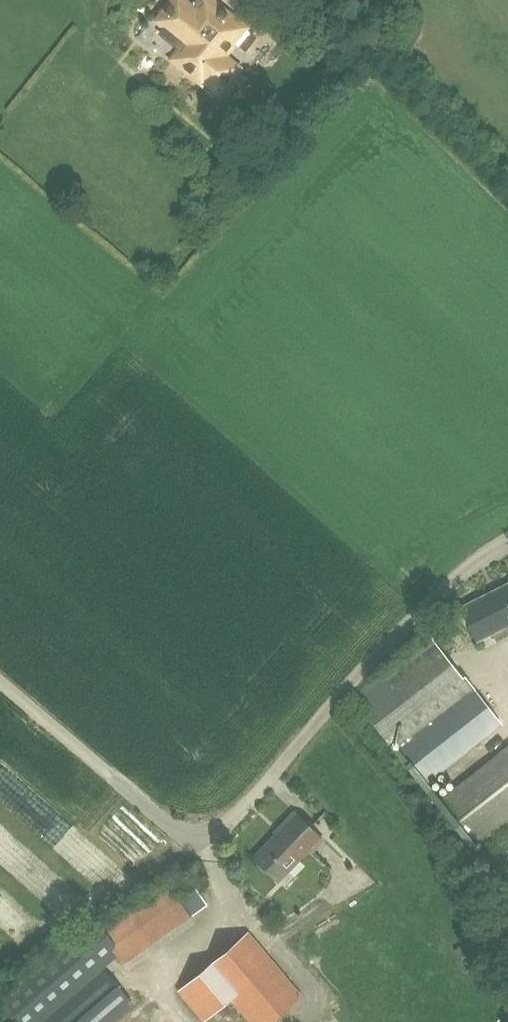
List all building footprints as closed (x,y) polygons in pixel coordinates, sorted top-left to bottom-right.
[(192,66),(222,90),(236,72),(221,60),(248,26),(214,0),(209,0),(198,14),(181,0),(171,0),(156,19),(201,54),(192,66)] [(507,625),(507,584),(461,608),(477,640),(507,625)] [(423,787),(500,725),(430,637),(353,698),(423,787)] [(507,829),(507,747),(435,804),(475,854),(507,829)] [(284,826),(275,836),(300,859),(309,850),(311,853),(324,840),(294,812),(282,824),(284,826)] [(300,859),(275,836),(254,858),(278,881),(300,859)] [(0,1000),(0,1021),(2,1021),(15,1011),(24,1021),(94,1021),(125,995),(102,969),(123,951),(129,960),(208,904),(196,887),(179,899),(169,884),(103,930),(94,920),(0,1000)] [(246,930),(173,986),(196,1017),(220,999),(224,1004),(228,1001),(243,1021),(263,1021),(296,997),(246,930)]
